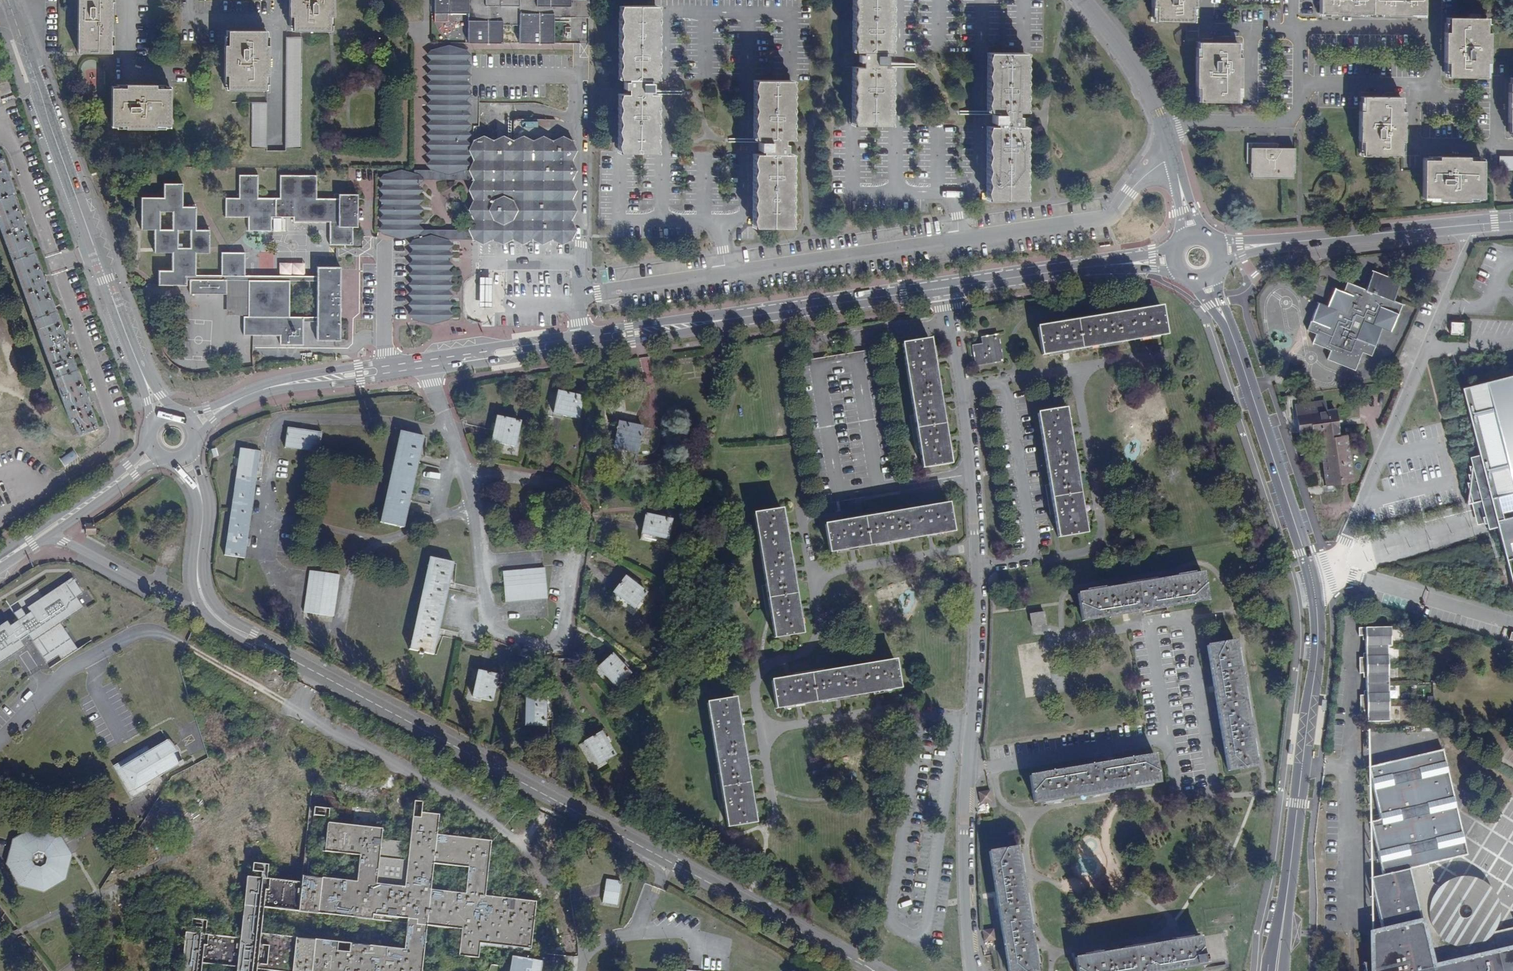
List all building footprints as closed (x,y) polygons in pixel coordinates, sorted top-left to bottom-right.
[(77,53),(109,53),(110,31),(111,31),(111,8),(110,8),(110,0),(78,0),(77,53)] [(288,16),(292,16),(291,31),(329,31),(329,16),(332,16),(333,0),(288,0),(288,16)] [(437,10),(437,19),(447,19),(447,13),(447,11),(468,11),(468,14),(467,43),(501,43),(502,25),(518,26),(518,43),(553,43),(553,18),(588,19),(588,0),(437,0),(437,10)] [(853,51),(860,51),(860,54),(857,54),(857,61),(860,62),(860,67),(852,67),(852,125),(888,125),(888,67),(881,67),(881,64),(884,64),(885,55),(881,55),(881,52),(888,52),(889,0),(854,0),(853,51)] [(1154,22),(1191,22),(1191,7),(1195,7),(1195,0),(1150,0),(1150,6),(1154,7),(1154,22)] [(1319,13),(1334,13),(1334,15),(1357,15),(1357,14),(1386,14),(1386,16),(1409,16),(1409,14),(1423,14),(1423,0),(1319,0),(1319,13)] [(655,6),(620,5),(619,79),(626,79),(626,81),(623,82),(623,89),(626,89),(626,94),(619,94),(618,152),(654,153),(654,93),(647,93),(647,91),(650,91),(650,82),(648,82),(648,79),(655,79),(655,6)] [(1447,61),(1447,77),(1484,77),(1484,62),(1488,62),(1488,33),(1485,33),(1485,18),(1448,17),(1448,32),(1443,32),(1443,61),(1447,61)] [(571,19),(571,40),(586,39),(585,19),(571,19)] [(227,74),(227,89),(264,90),(264,75),(267,75),(268,46),(264,46),(264,31),(227,31),(227,45),(223,45),(223,74),(227,74)] [(300,148),(301,37),(285,37),(284,148),(300,148)] [(1198,86),(1198,101),(1235,101),(1235,86),(1239,86),(1239,57),(1235,57),(1235,43),(1198,42),(1198,57),(1194,57),(1194,86),(1198,86)] [(465,170),(466,50),(436,50),(435,166),(439,170),(465,170)] [(992,185),(992,200),(1023,200),(1023,127),(1016,127),(1016,124),(1019,124),(1019,117),(1016,117),(1016,112),(1023,112),(1023,53),(988,53),(988,111),(995,112),(995,114),(992,114),(992,123),(995,123),(995,126),(988,126),(988,185),(992,185)] [(754,227),(759,227),(789,227),(789,154),(782,154),(783,152),(785,152),(785,144),(783,144),(783,139),(790,139),(790,81),(755,81),(755,139),(761,139),(761,142),(758,142),(758,151),(761,151),(761,154),(754,154),(754,212),(754,227)] [(126,88),(111,88),(111,126),(126,126),(126,129),(156,129),(156,126),(170,126),(171,88),(156,88),(156,84),(126,84),(126,88)] [(1362,140),(1361,155),(1399,156),(1399,140),(1402,141),(1403,111),(1399,111),(1400,96),(1362,95),(1362,110),(1358,110),(1357,140),(1362,140)] [(267,103),(252,102),(251,148),(266,148),(267,103)] [(572,240),(573,140),(472,140),(472,170),(472,175),(472,179),(472,231),(472,240),(482,240),(572,240)] [(1269,148),(1269,142),(1246,142),(1246,163),(1253,163),(1253,178),(1291,178),(1291,164),(1294,164),(1294,148),(1277,148),(1269,148)] [(1438,160),(1423,160),(1423,197),(1438,197),(1438,200),(1467,200),(1467,197),(1482,197),(1482,160),(1468,160),(1467,156),(1438,156),(1438,160)] [(1499,156),(1499,170),(1512,170),(1512,156),(1499,156)] [(1,158),(0,158),(0,229),(6,245),(9,244),(19,272),(16,274),(27,303),(30,302),(41,331),(37,332),(48,362),(51,360),(62,390),(59,391),(70,420),(72,419),(77,434),(96,427),(11,193),(13,192),(1,158)] [(472,170),(465,170),(439,170),(429,170),(413,169),(412,198),(412,240),(436,240),(442,240),(448,240),(472,240),(472,231),(418,230),(418,178),(472,179),(472,175),(472,170)] [(352,244),(352,227),(351,209),(357,208),(357,194),(339,194),(339,199),(316,199),(316,175),(280,175),(280,198),(258,198),(258,175),(239,175),(239,198),(225,198),(225,216),(247,216),(247,231),(270,231),(270,217),(293,217),(293,222),(329,222),(329,244),(352,244)] [(382,175),(382,198),(412,199),(412,175),(382,175)] [(302,345),(302,321),(302,317),(288,317),(289,281),(316,281),(316,317),(316,321),(316,340),(339,340),(339,267),(317,267),(316,276),(244,275),(244,253),(221,253),(221,275),(194,275),(195,253),(208,253),(208,230),(195,230),(195,206),(182,206),(182,184),(163,184),(163,197),(141,197),(141,230),(153,230),(153,252),(171,253),(171,270),(158,270),(157,285),(185,285),(185,280),(189,280),(189,294),(226,294),(226,280),(248,280),(248,317),(243,317),(243,335),(279,336),(279,345),(302,345)] [(412,235),(412,199),(382,198),(382,235),(412,235)] [(412,240),(412,320),(442,320),(442,246),(440,246),(436,242),(436,240),(412,240)] [(1400,282),(1372,270),(1364,289),(1347,281),(1343,291),(1334,287),(1327,305),(1318,302),(1307,330),(1315,333),(1311,342),(1330,350),(1326,359),(1354,370),(1362,352),(1370,355),(1381,328),(1390,332),(1401,304),(1392,300),(1400,282)] [(487,275),(475,275),(474,305),(487,305),(487,275)] [(1160,308),(1037,328),(1042,355),(1165,335),(1160,308)] [(1462,323),(1451,322),(1450,334),(1462,335),(1462,323)] [(1002,361),(997,335),(986,336),(987,343),(972,346),(975,365),(1002,361)] [(928,341),(901,345),(922,468),(949,463),(928,341)] [(874,348),(795,362),(819,504),(899,491),(897,483),(874,348)] [(1473,440),(1477,456),(1472,457),(1467,505),(1484,500),(1486,508),(1488,516),(1482,517),(1484,524),(1487,523),(1489,529),(1496,527),(1512,595),(1512,374),(1460,387),(1473,440)] [(581,397),(557,392),(553,413),(577,418),(581,397)] [(1296,405),(1300,433),(1313,431),(1314,434),(1322,433),(1338,431),(1334,409),(1324,411),(1323,400),(1296,405)] [(1063,410),(1037,414),(1058,537),(1084,533),(1063,410)] [(519,422),(497,417),(492,441),(513,446),(519,422)] [(614,447),(637,452),(642,427),(632,425),(619,422),(614,447)] [(321,433),(287,428),(284,447),(318,452),(321,433)] [(1354,477),(1346,429),(1338,431),(1322,433),(1323,438),(1320,439),(1328,481),(1354,477)] [(401,431),(391,476),(413,481),(422,436),(401,431)] [(215,448),(204,451),(206,458),(216,456),(215,448)] [(257,451),(240,448),(226,555),(243,557),(257,451)] [(413,482),(391,476),(380,522),(402,527),(413,482)] [(948,505),(825,525),(829,552),(952,531),(948,505)] [(780,510),(754,515),(774,637),(800,633),(780,510)] [(670,520),(646,514),(642,533),(667,538),(670,520)] [(94,534),(93,524),(85,525),(86,535),(94,534)] [(451,562),(430,557),(410,650),(432,654),(451,562)] [(543,568),(503,571),(506,602),(545,598),(543,568)] [(337,575),(310,571),(304,612),(331,616),(337,575)] [(76,573),(11,614),(15,620),(0,630),(0,665),(37,642),(52,665),(75,650),(60,626),(96,603),(76,573)] [(1202,574),(1078,593),(1082,620),(1206,600),(1202,574)] [(645,593),(625,576),(612,592),(633,608),(645,593)] [(1043,612),(1029,615),(1031,626),(1045,624),(1043,612)] [(1366,711),(1366,716),(1366,722),(1389,722),(1387,648),(1390,648),(1390,627),(1358,628),(1358,636),(1361,636),(1364,636),(1364,641),(1364,654),(1364,659),(1362,659),(1358,659),(1358,674),(1362,674),(1365,674),(1365,679),(1365,691),(1365,696),(1363,696),(1359,696),(1359,711),(1363,711),(1366,711)] [(1234,641),(1208,646),(1207,648),(1228,770),(1255,766),(1234,641)] [(629,673),(612,655),(597,668),(615,687),(629,673)] [(894,661),(771,681),(775,708),(899,688),(894,661)] [(496,675),(478,671),(472,697),(490,701),(496,675)] [(544,700),(525,699),(525,725),(544,726),(544,700)] [(733,699),(707,703),(727,826),(753,822),(733,699)] [(600,732),(584,742),(597,764),(613,755),(600,732)] [(146,784),(163,773),(178,764),(180,767),(184,765),(168,740),(150,751),(147,746),(114,767),(133,798),(148,788),(146,784)] [(1441,749),(1367,767),(1379,820),(1369,822),(1381,877),(1398,873),(1402,889),(1373,895),(1382,932),(1370,935),(1371,962),(1363,964),(1364,970),(1466,970),(1460,948),(1456,947),(1454,946),(1451,945),(1449,944),(1445,943),(1454,927),(1446,893),(1431,883),(1431,881),(1432,881),(1430,869),(1428,869),(1427,866),(1466,857),(1441,749)] [(1154,755),(1030,776),(1034,803),(1159,782),(1154,755)] [(167,779),(163,773),(146,784),(148,788),(166,790),(167,779)] [(991,792),(981,792),(981,802),(992,802),(991,792)] [(315,814),(330,815),(331,807),(316,806),(315,814)] [(304,885),(247,879),(241,939),(185,934),(181,970),(201,970),(202,964),(236,968),(236,970),(256,970),(269,970),(425,970),(430,925),(465,928),(462,956),(480,958),(482,945),(533,950),(538,903),(489,898),(495,843),(440,837),(442,815),(422,813),(422,818),(415,818),(412,842),(380,838),(381,831),(310,824),(304,885)] [(35,829),(16,840),(26,847),(58,877),(61,880),(64,878),(70,855),(58,835),(35,829)] [(16,840),(15,841),(9,864),(21,884),(43,890),(61,880),(58,877),(26,847),(16,840)] [(989,852),(1009,970),(1036,970),(1016,848),(989,852)] [(1398,873),(1381,877),(1370,879),(1373,895),(1402,889),(1398,873)] [(621,883),(607,881),(603,902),(617,904),(621,883)] [(1468,907),(1446,893),(1454,927),(1459,919),(1458,918),(1457,917),(1456,915),(1456,914),(1456,912),(1456,911),(1457,909),(1459,907),(1461,906),(1462,906),(1464,906),(1468,907)] [(995,928),(983,930),(985,942),(997,940),(995,928)] [(1490,935),(1489,937),(1487,939),(1485,941),(1481,944),(1477,946),(1475,947),(1473,947),(1469,948),(1462,948),(1460,948),(1466,970),(1512,970),(1512,929),(1490,935)] [(1077,970),(1163,970),(1204,964),(1204,963),(1208,963),(1207,960),(1210,960),(1209,954),(1203,955),(1200,938),(1075,958),(1077,970)] [(512,957),(510,970),(539,970),(540,962),(512,957)]
